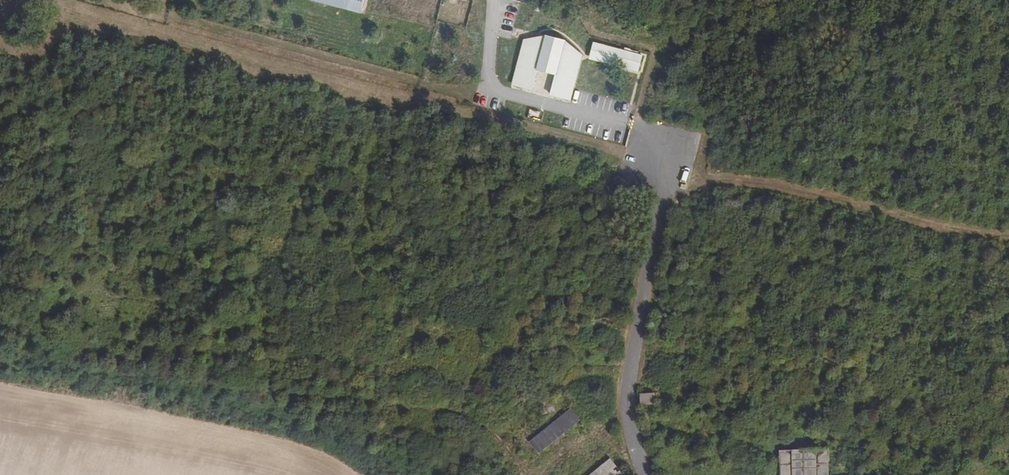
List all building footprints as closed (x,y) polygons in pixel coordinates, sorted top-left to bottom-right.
[(363,0),(305,0),(360,14),(361,10),(363,0)] [(571,99),(584,54),(565,37),(548,33),(523,38),(510,83),(532,89),(538,68),(554,72),(548,93),(571,99)] [(613,45),(608,62),(637,71),(642,54),(613,45)] [(639,392),(640,405),(656,404),(655,391),(639,392)] [(529,441),(538,452),(578,420),(568,408),(529,441)] [(828,446),(781,447),(782,474),(829,474),(828,446)] [(589,474),(626,474),(621,469),(619,470),(610,458),(589,474)]
